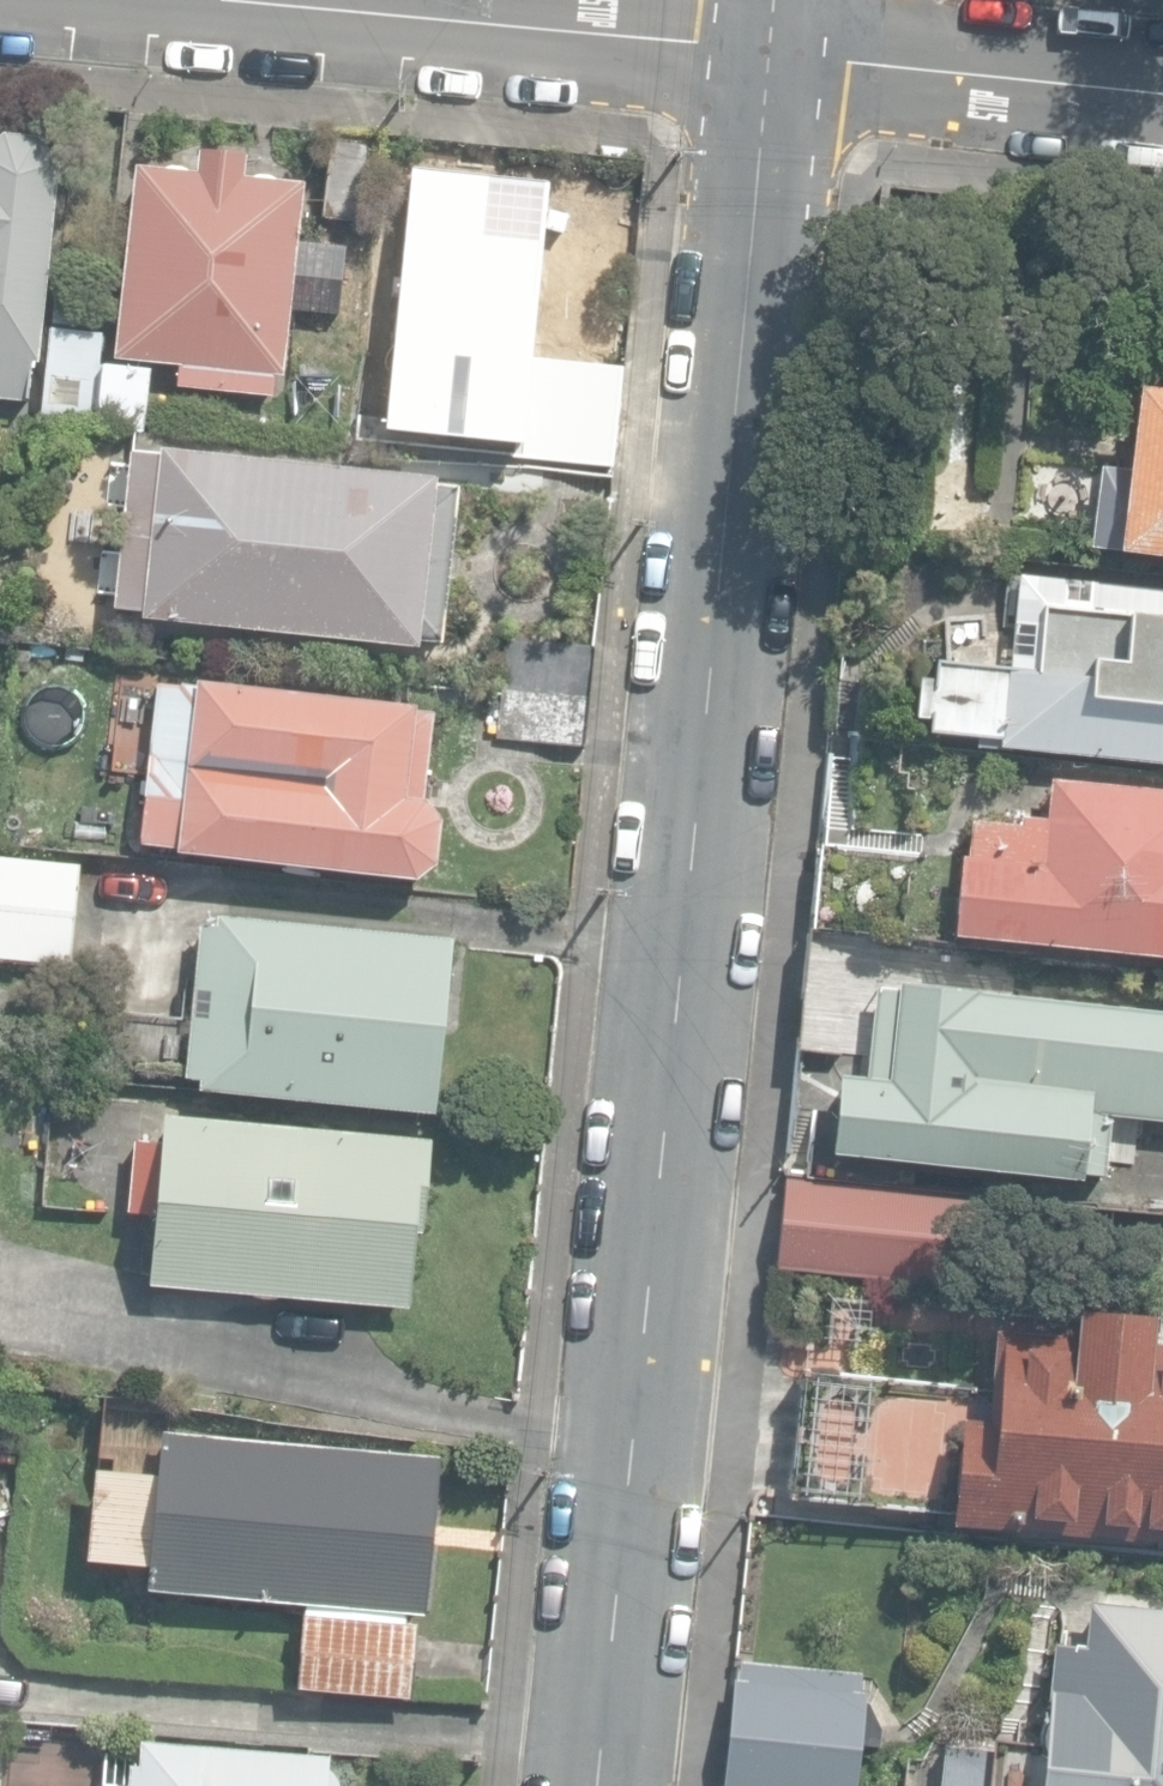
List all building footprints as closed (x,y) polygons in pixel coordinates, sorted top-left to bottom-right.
[(326,216),(375,221),(383,136),(334,131),(326,216)] [(37,136),(8,133),(0,139),(0,396),(29,398),(33,359),(40,360),(59,163),(37,136)] [(172,381),(274,391),(282,307),(331,312),(339,242),(296,238),(302,175),(242,169),(244,150),(196,145),(194,167),(134,161),(115,350),(175,356),(172,381)] [(389,391),(576,410),(598,205),(397,184),(379,354),(393,355),(389,391)] [(43,422),(95,428),(106,332),(54,326),(43,422)] [(585,389),(617,391),(619,358),(587,356),(585,389)] [(102,425),(146,430),(152,368),(107,364),(102,425)] [(1138,387),(1129,467),(1102,464),(1093,548),(1162,556),(1162,390),(1138,387)] [(152,433),(211,441),(214,419),(155,411),(152,433)] [(523,468),(614,477),(619,427),(529,417),(523,468)] [(142,615),(421,647),(422,637),(444,640),(462,484),(162,449),(161,455),(142,452),(124,605),(143,607),(142,615)] [(1162,760),(1162,610),(1145,608),(1148,582),(1018,570),(1010,667),(938,660),(936,679),(923,678),(920,719),(935,720),(934,732),(1004,738),(1003,746),(1162,760)] [(503,688),(589,695),(594,644),(508,636),(503,688)] [(142,843),(418,876),(438,861),(442,817),(425,797),(435,706),(117,673),(106,769),(150,774),(142,843)] [(585,745),(589,695),(503,688),(499,737),(585,745)] [(1162,953),(1162,790),(1053,778),(1049,819),(1024,816),(1023,823),(970,817),(957,930),(1162,953)] [(72,965),(83,862),(0,853),(0,957),(72,965)] [(818,914),(887,920),(892,865),(823,860),(818,914)] [(201,1086),(440,1110),(457,937),(221,914),(220,923),(203,921),(187,1077),(202,1079),(201,1086)] [(833,1150),(1107,1175),(1113,1112),(1162,1117),(1162,1008),(1020,994),(1022,970),(995,968),(993,994),(877,983),(869,1074),(841,1072),(833,1150)] [(799,1044),(869,1053),(876,997),(806,989),(799,1044)] [(150,1280),(410,1304),(417,1228),(425,1229),(433,1138),(167,1114),(166,1113),(163,1140),(137,1137),(130,1210),(157,1212),(150,1280)] [(994,1192),(791,1174),(783,1270),(986,1288),(994,1192)] [(1162,1541),(1162,1347),(1153,1346),(1155,1313),(1076,1307),(1074,1336),(996,1330),(988,1419),(962,1417),(953,1523),(1162,1541)] [(794,1495),(952,1509),(963,1385),(805,1371),(794,1495)] [(428,1614),(442,1456),(162,1430),(158,1473),(97,1468),(89,1560),(149,1566),(147,1589),(425,1614),(428,1614)] [(1089,1600),(1084,1645),(1051,1641),(1040,1742),(992,1737),(990,1751),(941,1746),(936,1785),(1162,1785),(1162,1609),(1089,1600)] [(406,1622),(306,1612),(299,1688),(413,1699),(420,1623),(406,1622)] [(863,1672),(738,1661),(726,1785),(852,1785),(863,1672)] [(330,1752),(140,1737),(139,1753),(102,1750),(99,1785),(339,1785),(339,1783),(334,1771),(329,1765),(330,1752)]
